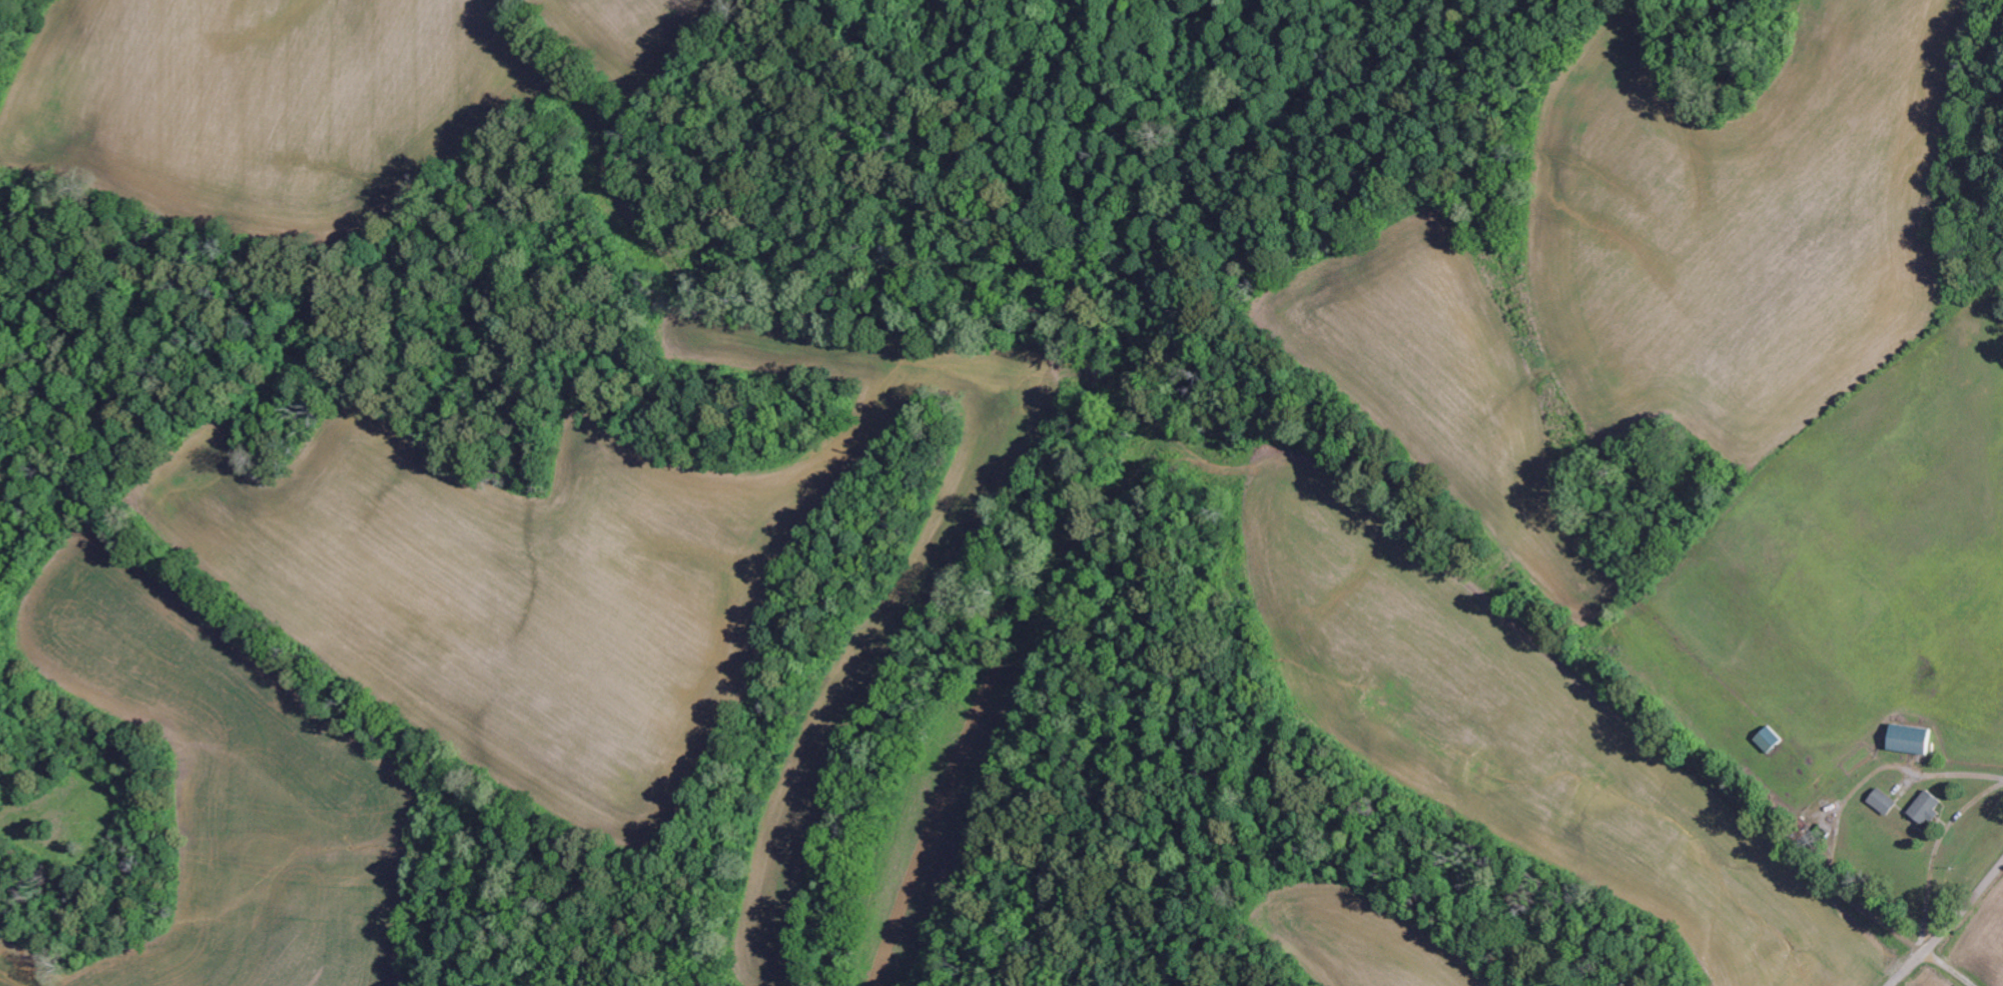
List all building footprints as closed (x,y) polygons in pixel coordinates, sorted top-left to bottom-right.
[(1757,741),(1772,755),(1786,740),(1771,726),(1757,741)] [(1933,755),(1934,728),(1894,726),(1892,752),(1933,755)] [(1871,804),(1891,816),(1901,801),(1880,788),(1871,804)] [(1928,826),(1947,803),(1930,790),(1911,813),(1928,826)]
